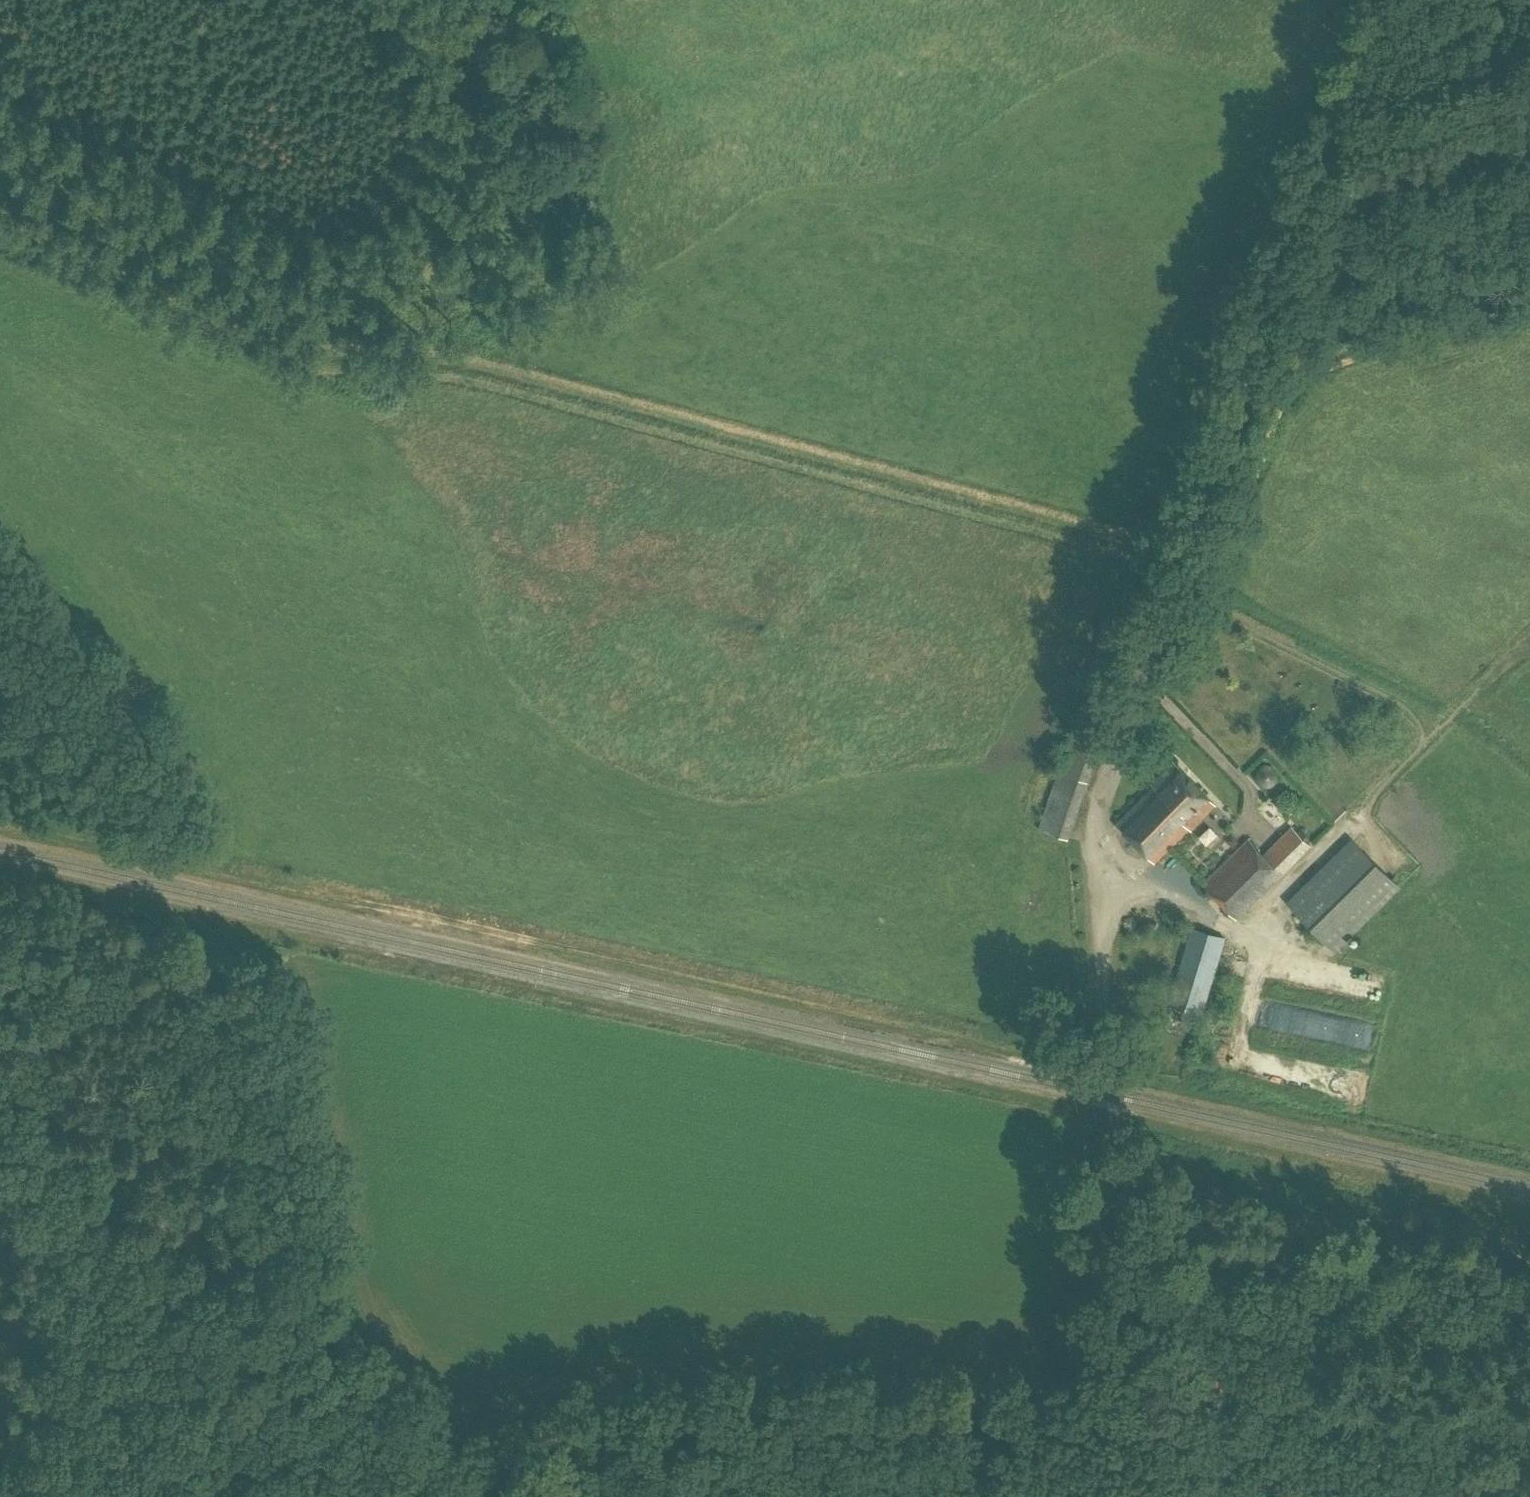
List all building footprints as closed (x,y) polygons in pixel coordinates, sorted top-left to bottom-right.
[(1067,839),(1108,722),(1079,712),(1038,829),(1067,839)] [(1190,830),(1216,805),(1173,763),(1151,785),(1153,786),(1116,824),(1154,862),(1188,828),(1190,830)] [(1268,788),(1284,786),(1282,770),(1266,772),(1268,788)] [(1236,920),(1311,847),(1291,827),(1262,854),(1248,839),(1201,884),(1236,920)] [(1335,952),(1399,888),(1351,839),(1287,903),(1335,952)] [(1203,1015),(1225,938),(1191,928),(1168,1005),(1203,1015)]
